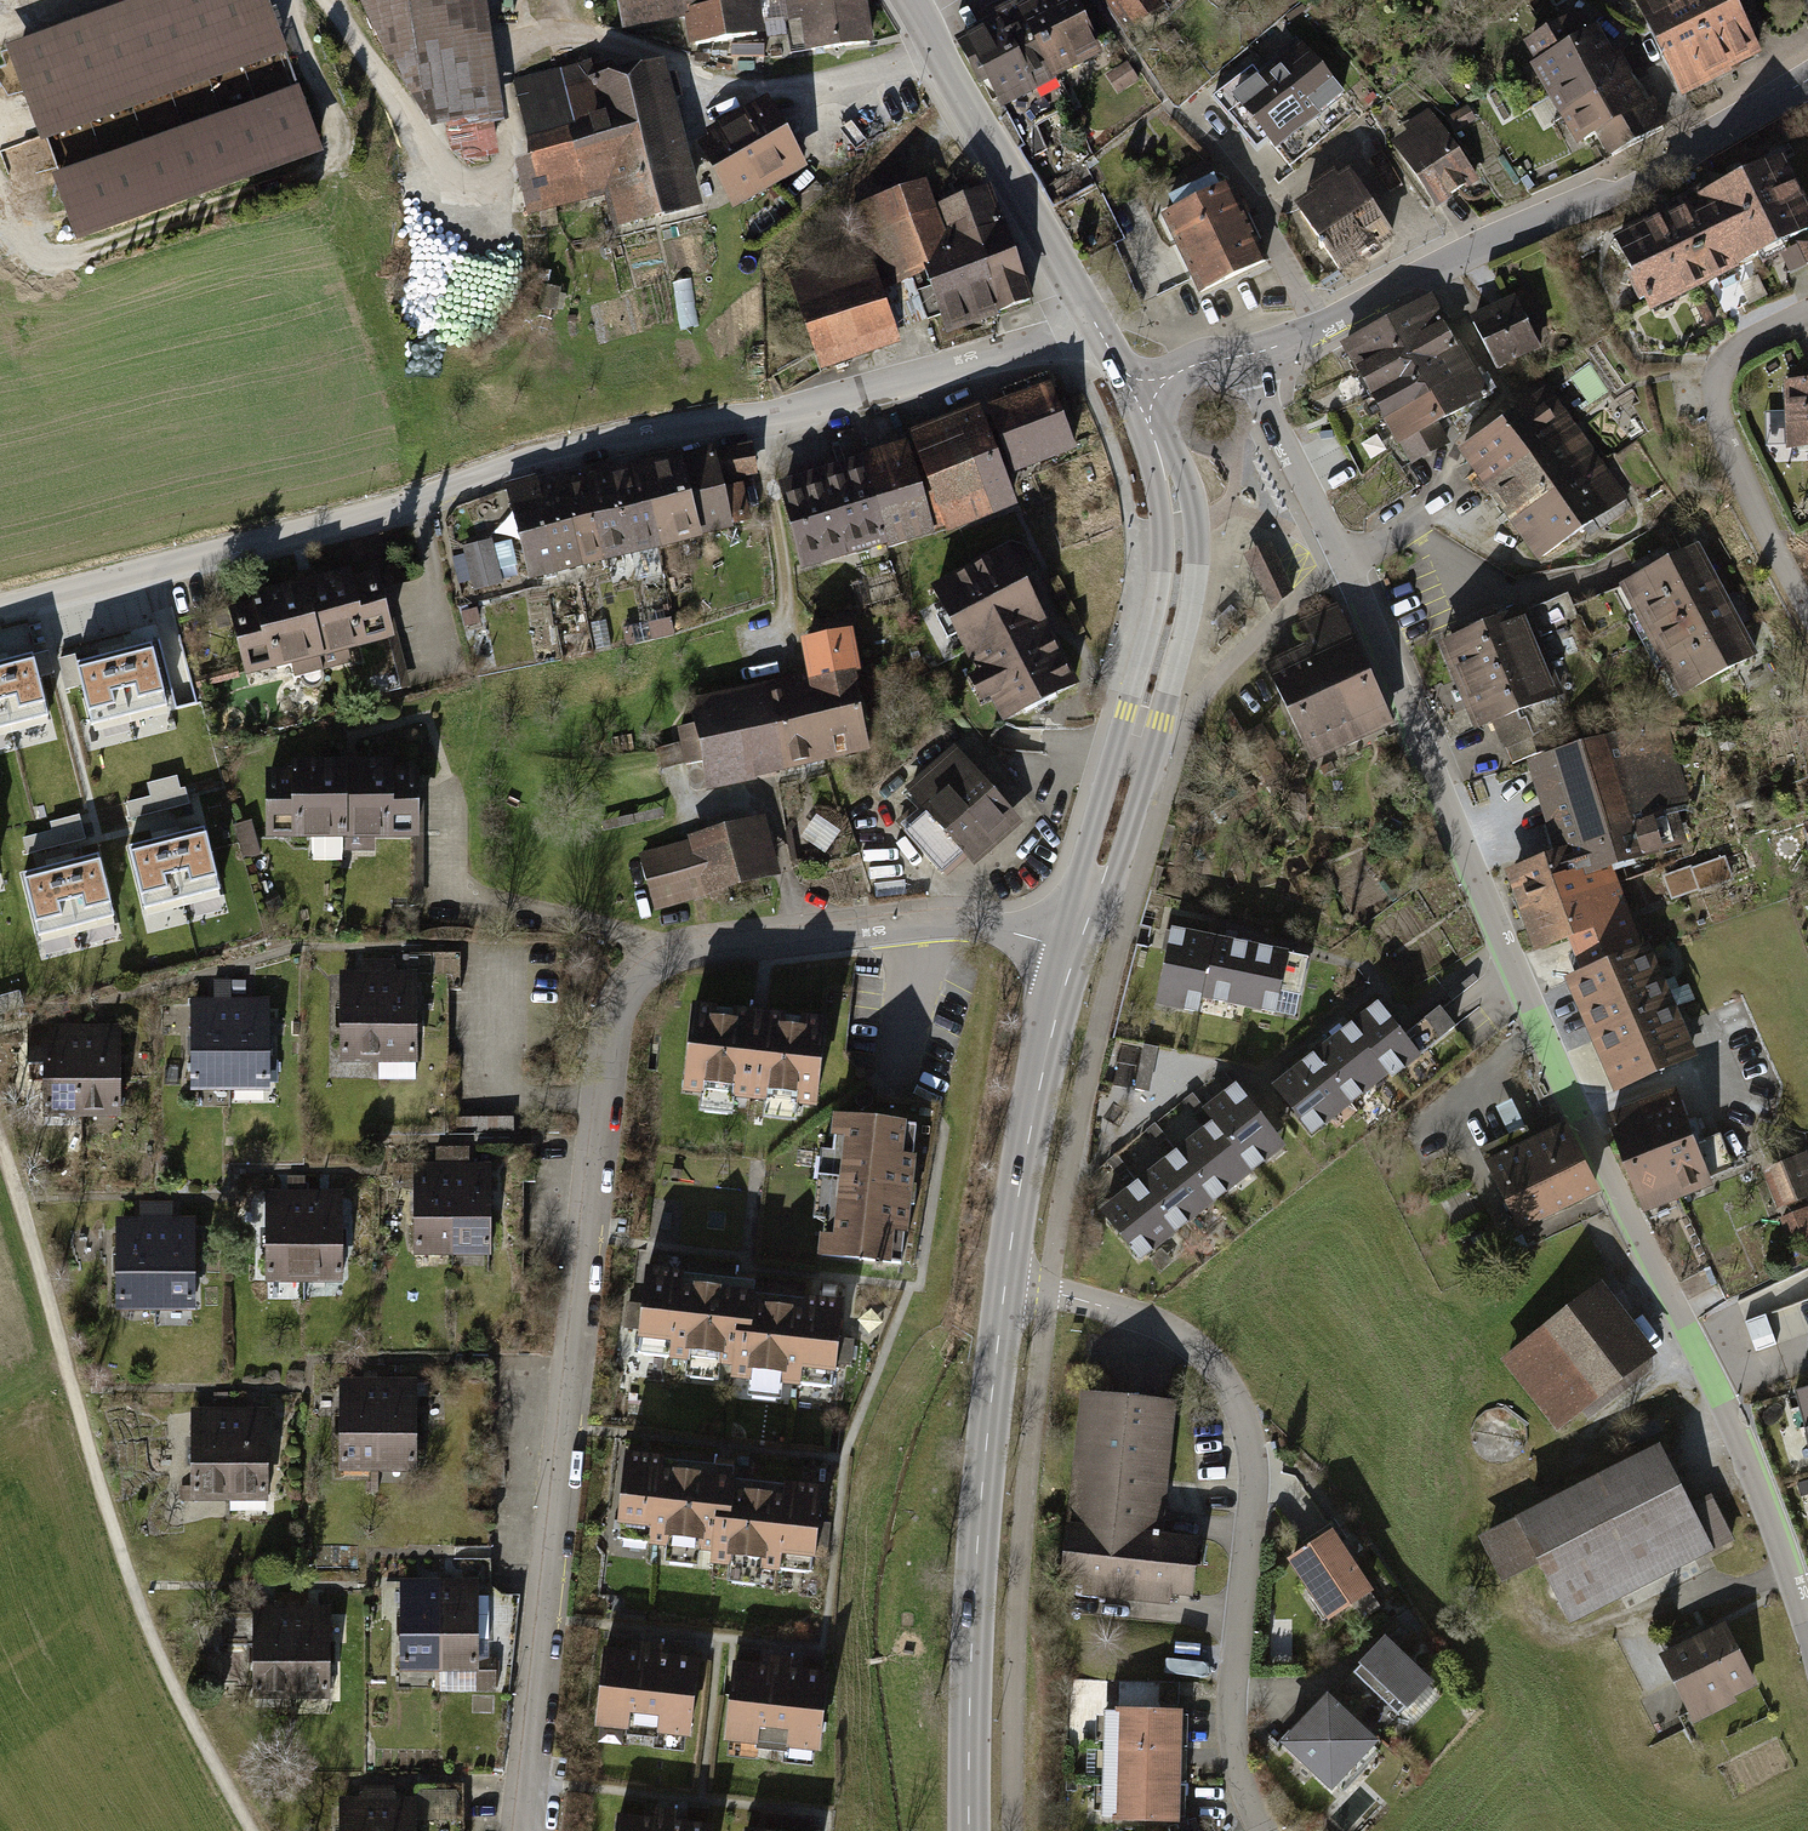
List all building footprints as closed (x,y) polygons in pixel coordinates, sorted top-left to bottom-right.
[(0,44),(36,141),(279,52),(260,0),(121,0),(0,44)] [(357,29),(419,130),(498,118),(478,0),(354,0),(357,29)] [(624,31),(695,21),(737,15),(735,0),(620,0),(624,31)] [(781,3),(782,20),(804,19),(806,61),(873,58),(870,0),(839,0),(781,3)] [(1066,0),(1052,0),(1029,14),(1065,75),(1098,55),(1066,0)] [(1123,36),(1172,8),(1167,0),(1102,0),(1123,36)] [(1631,5),(1691,104),(1758,63),(1720,0),(1639,0),(1631,5)] [(1065,75),(1029,14),(995,34),(1031,94),(1065,75)] [(770,53),(766,15),(694,22),(698,60),(770,53)] [(1545,82),(1612,49),(1599,22),(1531,54),(1545,82)] [(1031,94),(995,34),(961,54),(998,114),(1031,94)] [(1298,40),(1230,97),(1289,167),(1357,110),(1298,40)] [(1558,110),(1626,77),(1612,49),(1545,82),(1558,110)] [(699,219),(664,75),(600,90),(591,57),(531,71),(549,144),(529,149),(546,219),(609,204),(618,239),(699,219)] [(1571,137),(1639,104),(1626,77),(1558,110),(1571,137)] [(292,82),(45,171),(70,240),(317,150),(292,82)] [(1584,165),(1652,132),(1639,104),(1571,137),(1584,165)] [(771,110),(698,152),(734,216),(808,174),(771,110)] [(1432,114),(1391,142),(1437,210),(1479,182),(1432,114)] [(1346,169),(1290,206),(1335,274),(1392,237),(1346,169)] [(1778,174),(1706,207),(1723,242),(1739,277),(1807,245),(1807,239),(1778,174)] [(1226,186),(1161,217),(1197,293),(1262,261),(1226,186)] [(860,245),(784,267),(816,376),(988,321),(944,212),(932,215),(925,191),(851,212),(860,245)] [(989,193),(944,212),(988,321),(999,316),(1034,302),(989,193)] [(471,209),(411,204),(407,245),(468,250),(471,209)] [(1723,242),(1706,207),(1610,252),(1643,322),(1739,277),(1723,242)] [(1504,301),(1463,327),(1502,388),(1543,362),(1504,301)] [(1342,357),(1357,383),(1446,333),(1430,306),(1342,357)] [(1357,383),(1372,410),(1461,359),(1446,333),(1357,383)] [(1372,410),(1388,436),(1476,385),(1461,359),(1372,410)] [(1388,436),(1403,462),(1491,411),(1476,385),(1388,436)] [(1781,385),(1782,455),(1807,453),(1807,385),(1781,385)] [(1077,463),(1050,396),(985,422),(1012,488),(1077,463)] [(1489,497),(1570,430),(1542,396),(1461,463),(1489,497)] [(1012,488),(985,422),(920,448),(947,514),(1012,488)] [(1517,531),(1599,464),(1570,430),(1489,497),(1517,531)] [(928,533),(905,453),(845,471),(869,550),(928,533)] [(743,541),(724,459),(683,468),(702,550),(743,541)] [(1546,565),(1627,498),(1599,464),(1517,531),(1546,565)] [(702,550),(683,468),(641,478),(660,560),(702,550)] [(869,550),(845,471),(786,488),(809,568),(869,550)] [(660,560),(641,478),(600,488),(619,569),(660,560)] [(619,569),(600,488),(558,497),(578,579),(619,569)] [(578,579),(558,497),(517,507),(536,589),(578,579)] [(1270,545),(1246,556),(1272,610),(1291,590),(1270,545)] [(457,585),(496,583),(495,550),(456,552),(457,585)] [(1085,701),(1009,556),(930,597),(1006,742),(1085,701)] [(1755,664),(1696,556),(1620,596),(1679,705),(1755,664)] [(384,581),(236,614),(254,692),(401,659),(384,581)] [(1261,680),(1308,776),(1397,732),(1337,611),(1289,635),(1302,660),(1261,680)] [(1554,702),(1516,621),(1443,655),(1481,736),(1554,702)] [(812,674),(693,700),(709,773),(868,738),(851,660),(858,659),(851,624),(803,634),(812,674)] [(151,644),(106,656),(122,717),(167,706),(151,644)] [(0,664),(0,687),(10,726),(62,712),(47,652),(0,664)] [(106,656),(61,667),(77,729),(122,717),(106,656)] [(175,708),(199,701),(186,656),(162,663),(175,708)] [(10,726),(0,687),(0,728),(10,726)] [(1502,732),(1510,760),(1537,752),(1529,724),(1502,732)] [(1608,772),(1603,756),(1542,777),(1579,887),(1680,853),(1664,805),(1688,797),(1672,750),(1608,772)] [(1021,827),(957,758),(894,816),(958,885),(1021,827)] [(128,801),(131,817),(189,806),(183,774),(148,781),(151,797),(128,801)] [(419,774),(271,774),(271,855),(419,854),(419,774)] [(205,828),(166,838),(182,899),(220,890),(205,828)] [(767,831),(712,847),(729,905),(784,889),(767,831)] [(166,838),(128,847),(144,909),(182,899),(166,838)] [(1675,901),(1753,873),(1744,847),(1666,875),(1675,901)] [(99,854),(61,864),(77,926),(115,916),(99,854)] [(1506,879),(1521,919),(1573,900),(1558,860),(1506,879)] [(61,864),(22,874),(38,936),(77,926),(61,864)] [(1574,951),(1580,966),(1636,945),(1614,885),(1573,900),(1521,919),(1537,964),(1574,951)] [(1311,959),(1174,931),(1159,1009),(1200,1018),(1205,1002),(1278,1017),(1285,996),(1303,999),(1311,959)] [(1648,953),(1563,989),(1611,1103),(1697,1067),(1648,953)] [(372,1063),(371,973),(333,974),(334,1064),(372,1063)] [(410,1063),(409,973),(371,973),(372,1063),(410,1063)] [(223,1089),(222,999),(184,1000),(185,1090),(223,1089)] [(261,1089),(260,999),(222,999),(223,1089),(261,1089)] [(1275,1087),(1317,1141),(1424,1058),(1381,1005),(1275,1087)] [(685,1012),(676,1105),(814,1118),(823,1026),(685,1012)] [(116,1117),(115,1027),(77,1028),(78,1118),(116,1117)] [(78,1118),(77,1028),(39,1029),(40,1118),(78,1118)] [(1153,1088),(1160,1046),(1145,1043),(1137,1086),(1153,1088)] [(1102,1217),(1141,1266),(1288,1151),(1238,1087),(1205,1113),(1217,1128),(1102,1217)] [(1624,1166),(1688,1136),(1669,1099),(1604,1128),(1624,1166)] [(829,1119),(812,1260),(864,1266),(896,1270),(913,1129),(829,1119)] [(1563,1125),(1484,1169),(1526,1243),(1605,1199),(1563,1125)] [(1711,1185),(1688,1136),(1624,1166),(1646,1215),(1711,1185)] [(1797,1161),(1760,1178),(1777,1215),(1807,1201),(1807,1184),(1797,1161)] [(452,1256),(451,1166),(413,1167),(414,1257),(452,1256)] [(490,1256),(489,1166),(451,1166),(452,1256),(490,1256)] [(304,1283),(303,1193),(265,1194),(266,1284),(304,1283)] [(342,1283),(340,1193),(303,1193),(304,1283),(342,1283)] [(1789,1221),(1801,1246),(1807,1243),(1807,1212),(1789,1221)] [(155,1310),(153,1220),(115,1221),(117,1311),(155,1310)] [(193,1310),(191,1220),(153,1220),(155,1310),(193,1310)] [(651,1271),(644,1353),(748,1361),(746,1380),(841,1388),(848,1307),(754,1299),(756,1279),(651,1271)] [(1600,1281),(1495,1364),(1560,1445),(1664,1361),(1600,1281)] [(1766,1317),(1745,1324),(1755,1351),(1775,1344),(1766,1317)] [(413,1475),(412,1385),(374,1386),(374,1396),(375,1475),(413,1475)] [(374,1396),(374,1386),(336,1386),(337,1476),(375,1475),(374,1396)] [(1794,1393),(1807,1445),(1807,1390),(1794,1393)] [(1178,1406),(1082,1394),(1061,1596),(1172,1608),(1173,1598),(1195,1600),(1201,1540),(1164,1536),(1178,1406)] [(221,1505),(220,1415),(182,1416),(183,1506),(221,1505)] [(259,1505),(258,1415),(220,1415),(221,1505),(259,1505)] [(1712,1561),(1659,1454),(1496,1534),(1549,1641),(1712,1561)] [(731,1466),(627,1456),(618,1549),(721,1559),(719,1578),(815,1587),(824,1495),(729,1486),(731,1466)] [(1331,1625),(1376,1595),(1336,1533),(1290,1562),(1331,1625)] [(429,1678),(428,1588),(390,1589),(391,1679),(429,1678)] [(467,1678),(466,1588),(428,1588),(429,1678),(467,1678)] [(286,1701),(285,1611),(247,1612),(248,1702),(286,1701)] [(324,1701),(322,1611),(285,1611),(286,1701),(324,1701)] [(1387,1640),(1355,1677),(1401,1718),(1408,1711),(1411,1714),(1437,1686),(1404,1655),(1415,1643),(1400,1629),(1389,1641),(1387,1640)] [(1721,1630),(1660,1657),(1691,1727),(1752,1700),(1721,1630)] [(610,1661),(601,1753),(703,1763),(712,1671),(610,1661)] [(737,1672),(728,1764),(831,1774),(840,1682),(737,1672)] [(1331,1699),(1282,1747),(1335,1795),(1383,1745),(1331,1699)] [(1103,1713),(1102,1827),(1182,1827),(1186,1714),(1103,1713)] [(421,1821),(460,1821),(460,1791),(422,1791),(421,1821)] [(409,1804),(371,1805),(371,1830),(409,1830),(409,1804)] [(371,1805),(333,1805),(333,1830),(371,1830),(371,1805)]
